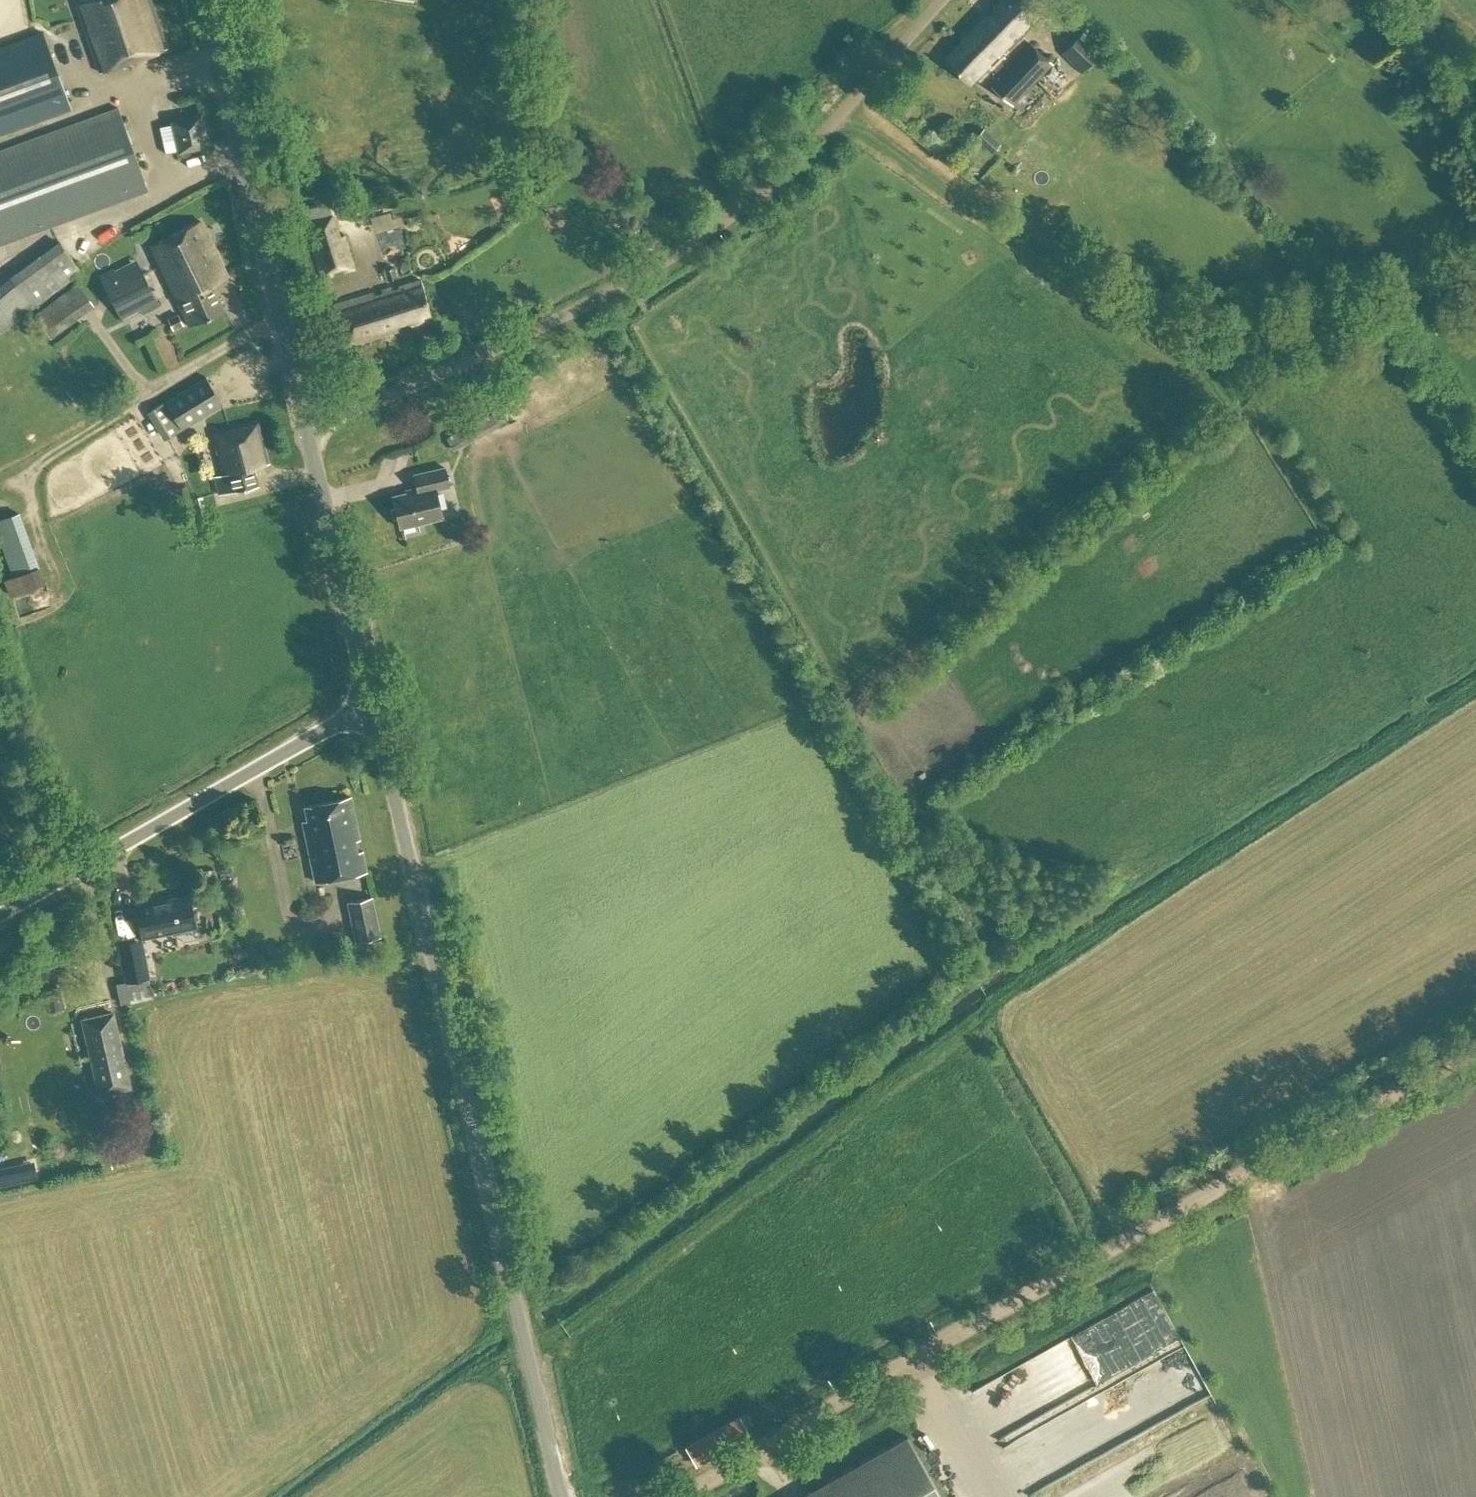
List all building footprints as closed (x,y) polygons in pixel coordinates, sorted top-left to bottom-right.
[(77,6),(99,71),(166,49),(149,0),(75,0),(77,6)] [(1041,16),(1025,0),(995,0),(990,4),(995,10),(986,18),(982,14),(958,36),(962,40),(944,59),(969,83),(991,62),(992,64),(1041,16)] [(43,33),(0,48),(0,135),(71,109),(43,33)] [(1099,54),(1079,34),(1059,55),(1078,74),(1099,54)] [(1053,65),(1031,43),(990,86),(1012,106),(1041,77),(1053,65)] [(149,192),(118,108),(0,151),(0,246),(149,192)] [(177,154),(209,147),(202,114),(170,121),(177,154)] [(998,145),(982,129),(973,139),(989,154),(998,145)] [(305,224),(320,277),(352,268),(343,235),(339,236),(333,216),(330,217),(327,207),(308,212),(311,223),(305,224)] [(189,327),(224,310),(213,286),(227,276),(200,222),(150,247),(189,327)] [(0,284),(0,330),(80,271),(58,242),(0,284)] [(142,313),(160,304),(136,259),(115,270),(114,267),(99,275),(123,319),(141,310),(142,313)] [(408,320),(410,327),(423,323),(421,316),(429,314),(420,281),(397,287),(398,289),(393,291),(392,287),(380,291),(381,295),(376,296),(375,292),(330,306),(344,349),(399,332),(396,324),(408,320)] [(50,339),(94,306),(76,282),(32,315),(50,339)] [(178,314),(167,319),(173,331),(184,325),(178,314)] [(165,402),(170,410),(182,429),(223,405),(206,378),(165,402)] [(158,405),(146,412),(163,440),(179,430),(174,421),(162,402),(158,405)] [(503,420),(498,410),(443,438),(451,453),(498,428),(495,424),(503,420)] [(255,468),(269,464),(259,422),(211,433),(221,476),(215,477),(219,495),(258,486),(255,468)] [(435,490),(450,486),(446,466),(413,474),(416,491),(392,497),(400,527),(442,517),(435,490)] [(44,582),(21,509),(0,516),(0,536),(12,574),(2,576),(7,593),(44,582)] [(367,871),(362,850),(358,851),(356,840),(360,839),(351,797),(304,806),(307,819),(301,821),(314,881),(367,871)] [(134,903),(140,936),(141,937),(195,925),(189,897),(149,904),(148,900),(134,903)] [(371,897),(345,903),(354,943),(379,937),(371,897)] [(140,937),(117,943),(125,983),(148,977),(140,937)] [(150,996),(146,979),(125,984),(128,1000),(150,996)] [(129,1086),(112,1013),(83,1020),(99,1093),(129,1086)] [(1166,1342),(1180,1334),(1166,1307),(1176,1301),(1165,1280),(1140,1293),(1166,1342)] [(1025,1488),(1211,1400),(1184,1345),(999,1434),(1025,1488)] [(686,1447),(697,1464),(749,1435),(745,1427),(750,1424),(744,1414),(686,1447)] [(908,1437),(801,1496),(942,1496),(908,1437)]
